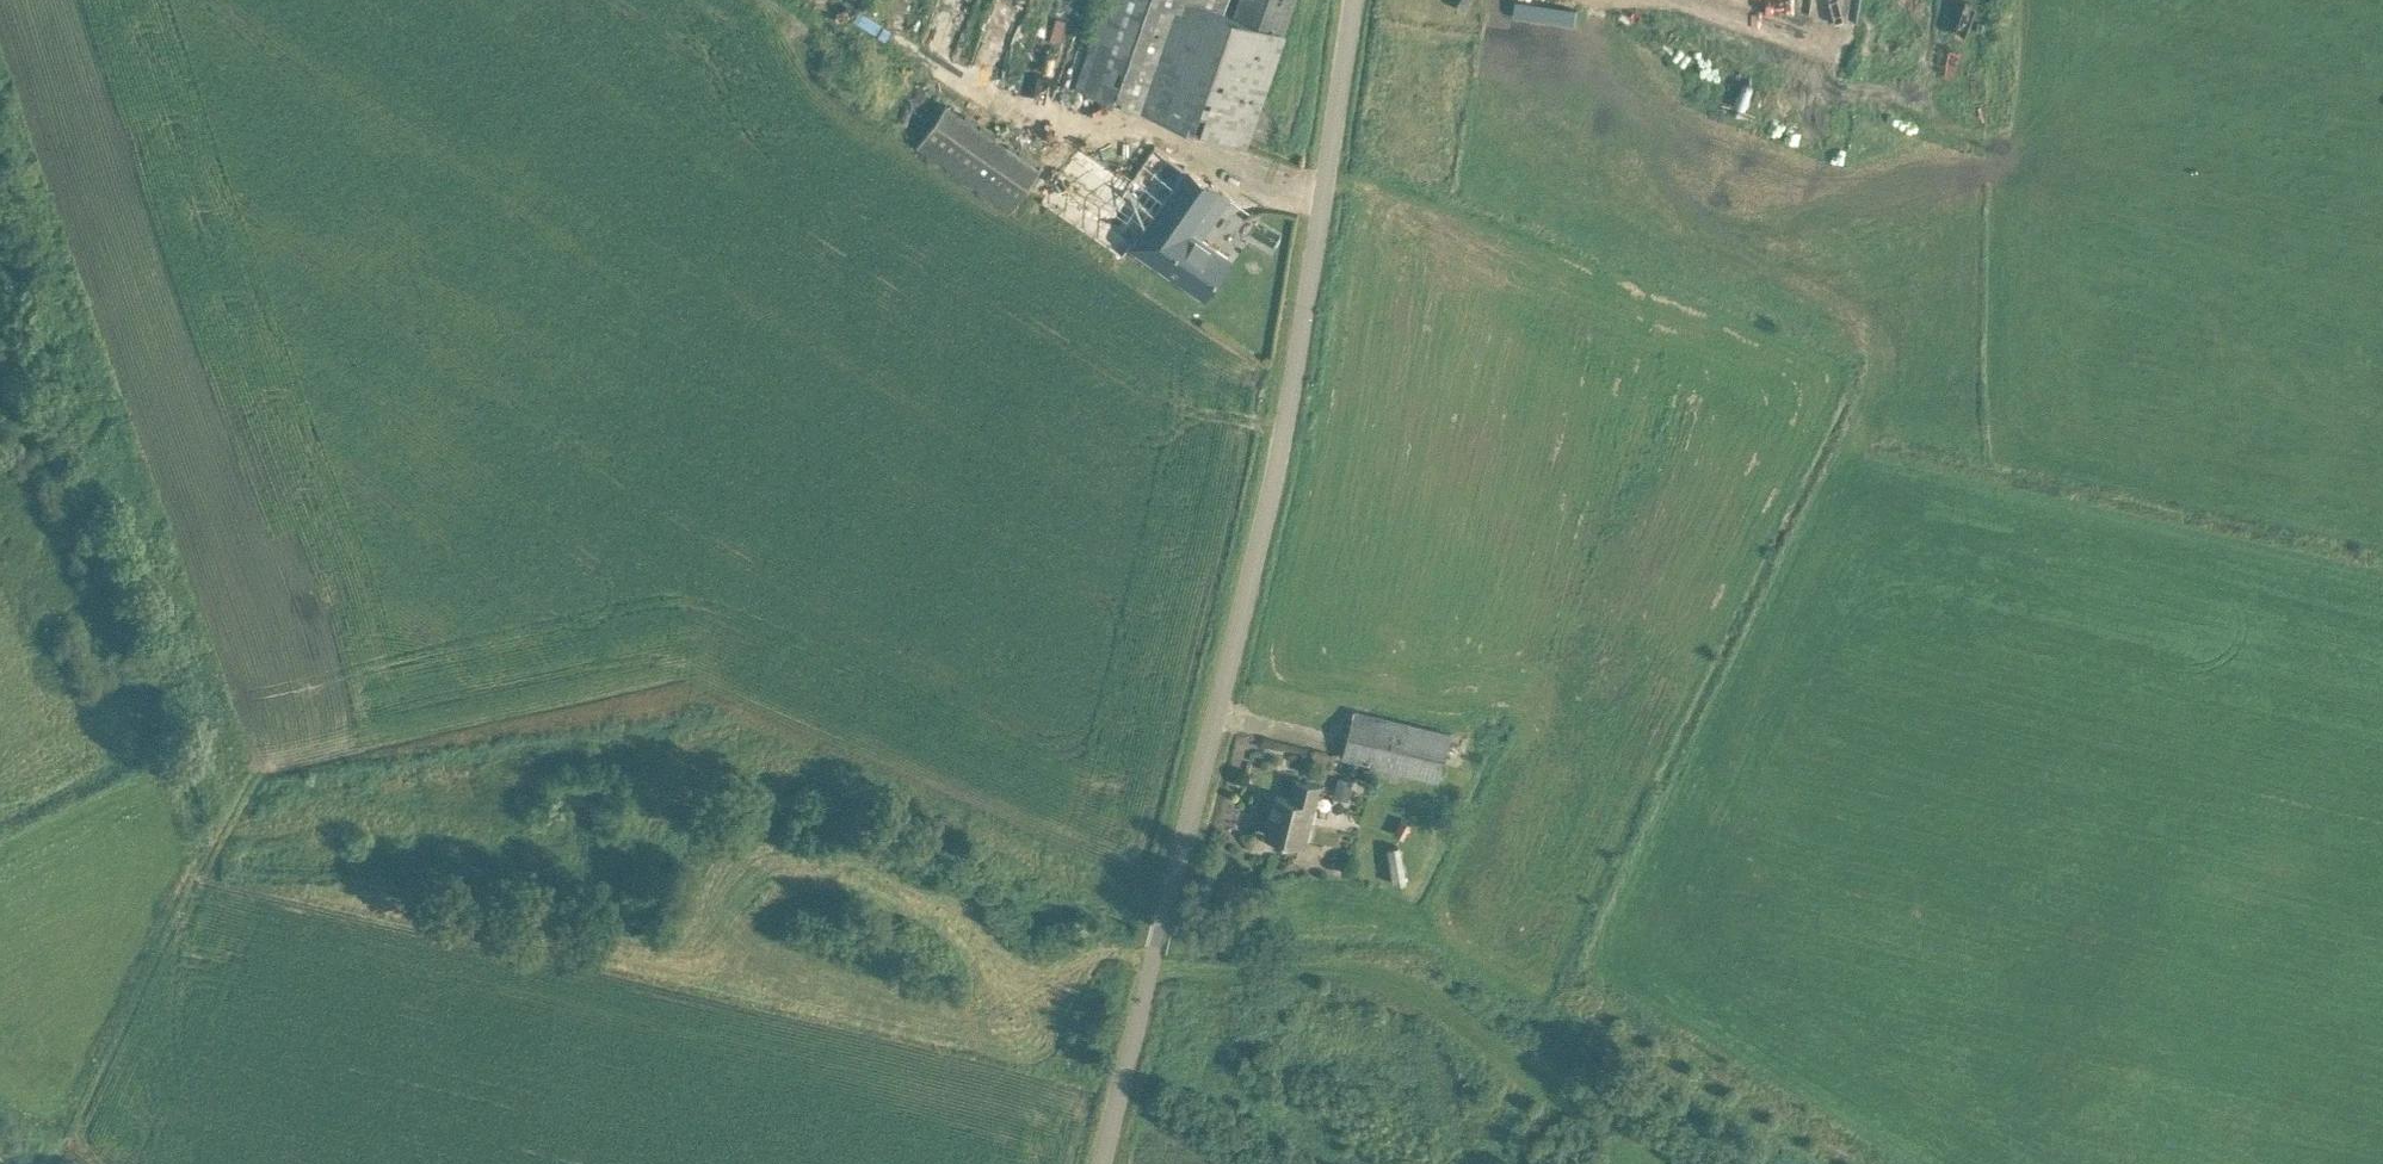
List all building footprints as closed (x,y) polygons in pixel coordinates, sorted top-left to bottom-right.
[(1236,16),(1224,12),(1228,0),(1106,0),(1076,85),(1247,144),(1286,33),(1283,32),(1294,0),(1241,0),(1236,16)] [(919,144),(1013,209),(1042,165),(949,100),(919,144)] [(1228,196),(1209,183),(1154,145),(1129,181),(1081,149),(1044,202),(1093,236),(1127,256),(1134,245),(1205,293),(1230,257),(1200,237),(1228,196)] [(1407,779),(1409,771),(1441,779),(1451,733),(1356,710),(1344,755),(1376,763),(1374,771),(1407,779)] [(1304,842),(1318,783),(1295,777),(1290,797),(1276,793),(1266,832),(1304,842)] [(1350,799),(1354,780),(1341,777),(1337,797),(1350,799)] [(1394,830),(1403,836),(1411,823),(1402,817),(1394,830)] [(1388,848),(1395,883),(1409,880),(1402,845),(1388,848)]
